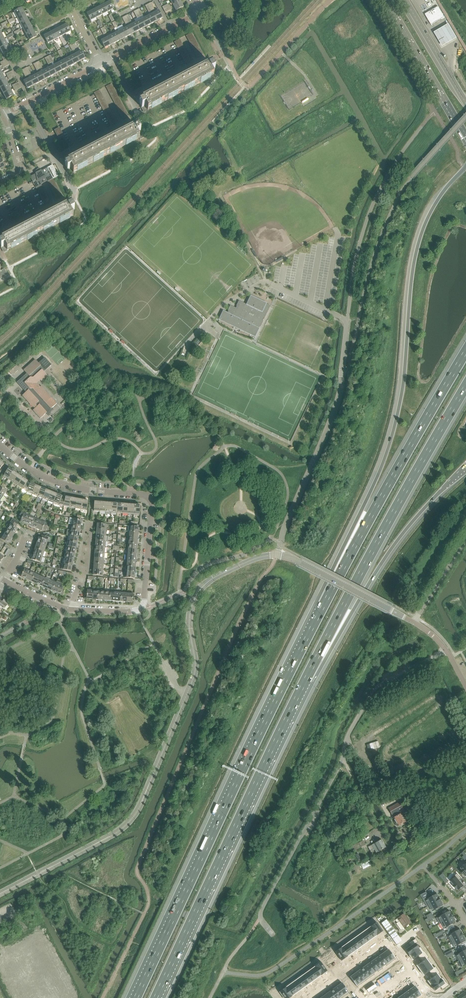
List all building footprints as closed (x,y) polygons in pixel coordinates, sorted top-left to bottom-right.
[(114,9),(110,1),(104,4),(108,12),(114,9)] [(181,1),(173,5),(176,11),(178,10),(184,7),(181,1)] [(102,15),(108,12),(104,4),(98,7),(102,15)] [(96,18),(102,15),(98,7),(92,10),(96,18)] [(445,18),(438,7),(425,14),(431,25),(445,18)] [(17,17),(25,13),(22,8),(14,12),(17,17)] [(91,21),(96,18),(92,10),(87,13),(91,21)] [(163,18),(159,10),(153,13),(157,21),(163,18)] [(25,13),(17,17),(20,23),(28,19),(25,13)] [(157,21),(153,13),(147,16),(151,24),(157,21)] [(151,24),(147,16),(141,19),(145,27),(151,24)] [(28,19),(20,23),(23,29),(31,25),(28,19)] [(145,27),(141,19),(136,22),(140,30),(145,27)] [(140,30),(136,22),(130,25),(134,33),(140,30)] [(61,27),(65,34),(71,31),(67,24),(61,27)] [(23,29),(26,35),(34,31),(31,25),(23,29)] [(134,33),(130,25),(124,29),(128,36),(134,33)] [(449,25),(434,33),(443,47),(457,39),(449,25)] [(65,34),(61,27),(55,30),(59,37),(65,34)] [(128,36),(124,29),(118,32),(122,39),(128,36)] [(50,33),(51,35),(54,40),(59,37),(55,30),(50,33)] [(34,31),(26,35),(29,41),(37,37),(34,31)] [(122,39),(118,32),(112,35),(116,42),(122,39)] [(54,40),(51,35),(50,33),(44,36),(48,43),(54,40)] [(116,42),(112,35),(107,38),(111,45),(116,42)] [(111,45),(107,38),(101,41),(105,48),(111,45)] [(8,45),(0,49),(4,54),(11,50),(8,45)] [(76,54),(80,61),(85,58),(81,51),(76,54)] [(80,61),(76,54),(70,57),(74,64),(80,61)] [(74,64),(70,57),(64,60),(68,67),(74,64)] [(68,67),(64,60),(58,63),(62,71),(68,67)] [(204,64),(203,64),(143,95),(144,95),(139,97),(141,100),(139,102),(140,103),(139,103),(142,108),(144,112),(148,110),(149,110),(213,76),(214,76),(211,72),(215,70),(212,65),(211,63),(209,65),(208,62),(204,64)] [(62,71),(58,63),(52,66),(56,74),(62,71)] [(47,69),(51,77),(56,74),(52,66),(47,69)] [(41,72),(45,80),(51,77),(47,69),(41,72)] [(34,75),(38,83),(45,80),(41,72),(34,75)] [(29,78),(33,86),(38,83),(34,75),(29,78)] [(8,84),(5,78),(0,81),(0,86),(1,88),(8,84)] [(23,81),(27,89),(33,86),(29,78),(23,81)] [(4,94),(11,90),(8,84),(1,88),(4,94)] [(11,90),(4,94),(7,100),(15,96),(11,90)] [(129,126),(72,156),(69,157),(65,160),(67,162),(64,164),(65,165),(68,170),(71,168),(74,172),(139,138),(140,140),(148,135),(145,129),(140,131),(139,129),(138,127),(137,126),(135,127),(133,124),(129,126)] [(58,138),(63,135),(59,128),(55,131),(58,138)] [(34,175),(30,177),(32,180),(33,182),(34,184),(35,187),(36,188),(42,185),(41,184),(47,181),(48,182),(53,179),(58,176),(53,165),(52,165),(48,168),(43,170),(42,170),(42,171),(41,171),(39,169),(36,171),(37,173),(36,174),(35,174),(34,175)] [(7,250),(8,250),(73,216),(71,211),(75,209),(72,205),(71,203),(69,205),(67,202),(63,204),(3,235),(0,237),(0,239),(1,240),(0,240),(0,245),(1,247),(4,252),(7,250)] [(252,334),(256,335),(260,326),(261,326),(263,321),(263,319),(264,319),(270,306),(265,303),(265,304),(260,302),(257,301),(255,300),(249,299),(247,305),(239,301),(236,306),(237,306),(236,308),(230,305),(228,311),(227,313),(224,311),(220,318),(223,320),(225,321),(226,322),(230,324),(234,327),(240,330),(241,330),(245,332),(247,332),(251,333),(252,334)] [(18,383),(26,392),(22,396),(23,396),(27,401),(28,402),(28,401),(33,407),(32,407),(33,407),(35,409),(33,410),(33,411),(33,410),(40,418),(40,419),(46,413),(48,415),(52,409),(51,409),(57,403),(52,398),(52,397),(52,398),(51,397),(47,392),(46,392),(42,387),(42,386),(41,386),(40,387),(37,383),(41,380),(42,381),(47,376),(48,376),(43,371),(45,370),(45,369),(50,365),(48,363),(45,359),(39,364),(35,359),(35,360),(30,365),(29,364),(29,365),(24,370),(23,370),(27,374),(25,375),(26,376),(18,383)] [(8,479),(14,470),(12,469),(12,470),(9,468),(3,476),(8,479)] [(17,472),(14,470),(8,479),(13,482),(18,474),(16,473),(17,472)] [(21,476),(18,474),(13,482),(18,486),(24,476),(22,475),(21,476)] [(26,478),(24,476),(18,486),(23,489),(27,483),(28,481),(25,479),(26,478)] [(27,483),(23,489),(27,492),(32,494),(36,484),(34,483),(34,484),(30,483),(29,485),(27,483)] [(32,494),(38,496),(41,487),(38,486),(39,485),(36,484),(36,485),(32,494)] [(38,496),(43,498),(47,488),(45,487),(44,488),(41,487),(38,496)] [(43,498),(48,500),(52,492),(49,490),(49,489),(47,488),(43,498)] [(48,500),(51,502),(53,503),(58,493),(55,492),(55,493),(52,492),(48,500)] [(58,493),(53,503),(59,505),(64,506),(65,499),(62,498),(63,496),(59,495),(60,494),(58,493)] [(26,524),(30,515),(21,512),(18,518),(21,520),(20,522),(26,524)] [(30,515),(26,524),(31,527),(35,518),(30,515)] [(7,529),(15,534),(18,529),(16,527),(18,523),(17,521),(13,518),(7,529)] [(36,529),(40,520),(35,518),(31,527),(36,529)] [(72,524),(81,526),(82,521),(70,518),(68,524),(72,524)] [(40,520),(36,529),(42,531),(43,529),(46,530),(49,523),(40,520)] [(15,534),(7,529),(4,534),(12,539),(15,534)] [(66,535),(69,535),(79,538),(80,532),(70,530),(67,529),(66,535)] [(0,539),(9,544),(12,539),(4,534),(0,539)] [(37,543),(46,546),(49,537),(42,535),(41,538),(39,537),(37,543)] [(46,546),(37,543),(35,548),(44,551),(46,546)] [(34,554),(43,557),(44,551),(35,548),(34,554)] [(32,560),(41,562),(43,557),(34,554),(32,560)] [(26,579),(30,572),(24,569),(21,577),(26,579)] [(30,572),(26,579),(32,582),(35,574),(30,572)] [(37,584),(40,576),(35,574),(32,582),(37,584)] [(40,576),(37,584),(42,586),(46,579),(40,576)] [(47,589),(51,581),(46,579),(42,586),(47,589)] [(51,581),(47,589),(52,591),(56,583),(51,581)] [(58,593),(61,586),(56,583),(52,591),(58,593)] [(61,586),(58,593),(63,596),(67,588),(61,586)] [(0,606),(4,609),(9,602),(4,598),(2,601),(0,599),(0,607),(0,606)] [(370,744),(367,745),(367,748),(369,751),(380,747),(378,741),(375,742),(369,744),(370,744)] [(375,763),(367,766),(373,777),(380,773),(375,763)] [(426,769),(416,775),(420,782),(430,777),(426,769)] [(400,811),(403,809),(399,802),(389,808),(396,822),(398,826),(405,822),(400,813),(401,812),(400,811)] [(386,848),(381,840),(372,845),(368,847),(371,852),(375,850),(376,853),(386,848)] [(363,841),(352,847),(354,851),(365,845),(363,841)] [(459,890),(464,886),(459,881),(462,879),(457,873),(455,876),(450,880),(454,885),(453,886),(457,890),(458,889),(459,890)] [(449,881),(443,874),(440,876),(446,883),(449,881)] [(427,907),(441,900),(438,894),(430,898),(428,896),(423,899),(427,907)] [(444,905),(441,900),(427,907),(428,907),(430,906),(433,911),(444,905)] [(440,924),(453,917),(450,911),(437,918),(440,924)] [(397,918),(399,921),(397,923),(399,926),(402,930),(411,923),(408,919),(408,920),(404,914),(397,918)] [(456,922),(453,917),(440,924),(441,923),(444,929),(456,922)] [(377,922),(371,927),(377,935),(383,931),(377,922)] [(371,927),(365,931),(371,939),(377,935),(371,927)] [(451,942),(463,935),(460,930),(448,936),(451,942)] [(365,931),(359,935),(365,943),(371,939),(365,931)] [(359,935),(353,939),(359,948),(365,943),(359,935)] [(463,935),(451,942),(454,947),(465,941),(465,940),(463,935)] [(353,939),(347,944),(353,952),(359,948),(353,939)] [(411,946),(406,950),(409,955),(419,948),(415,944),(418,942),(415,939),(409,943),(411,946)] [(347,944),(342,948),(348,956),(353,952),(347,944)] [(342,948),(336,952),(342,960),(348,956),(342,948)] [(419,948),(409,955),(413,960),(418,956),(420,959),(427,954),(424,951),(422,953),(419,948)] [(389,949),(384,953),(390,961),(395,958),(389,949)] [(465,958),(465,950),(456,956),(459,961),(458,962),(465,958)] [(384,953),(380,956),(386,964),(390,961),(384,953)] [(422,962),(417,965),(420,970),(430,964),(427,959),(429,957),(427,954),(420,959),(422,962)] [(380,956),(376,959),(382,967),(386,964),(380,956)] [(376,959),(371,962),(378,970),(382,967),(376,959)] [(321,962),(315,967),(321,975),(327,971),(321,962)] [(371,962),(367,965),(374,973),(378,970),(371,962)] [(430,964),(420,970),(424,975),(429,971),(431,974),(438,970),(435,966),(433,968),(430,964)] [(367,965),(363,967),(369,976),(374,973),(367,965)] [(315,967),(309,971),(315,979),(321,975),(315,967)] [(363,967),(359,970),(365,979),(369,976),(363,967)] [(359,970),(355,973),(361,982),(365,979),(359,970)] [(433,977),(428,981),(432,986),(441,979),(438,975),(440,973),(438,970),(431,974),(433,977)] [(309,971),(303,975),(309,983),(315,979),(309,971)] [(355,973),(350,977),(356,986),(361,982),(355,973)] [(303,975),(298,979),(304,988),(309,983),(303,975)] [(298,979),(292,983),(298,992),(304,988),(298,979)] [(441,979),(432,986),(435,990),(440,987),(443,990),(449,985),(446,982),(444,984),(441,979)] [(292,983),(286,988),(292,996),(298,992),(292,983)] [(342,983),(337,986),(344,995),(348,991),(342,983)] [(337,986),(333,989),(340,997),(344,995),(337,986)] [(410,989),(416,997),(417,997),(421,995),(415,986),(410,989)] [(280,992),(284,997),(289,997),(292,996),(286,988),(280,992)] [(329,992),(333,997),(339,997),(340,997),(333,989),(329,992)] [(406,992),(410,997),(416,997),(410,989),(406,992)]
